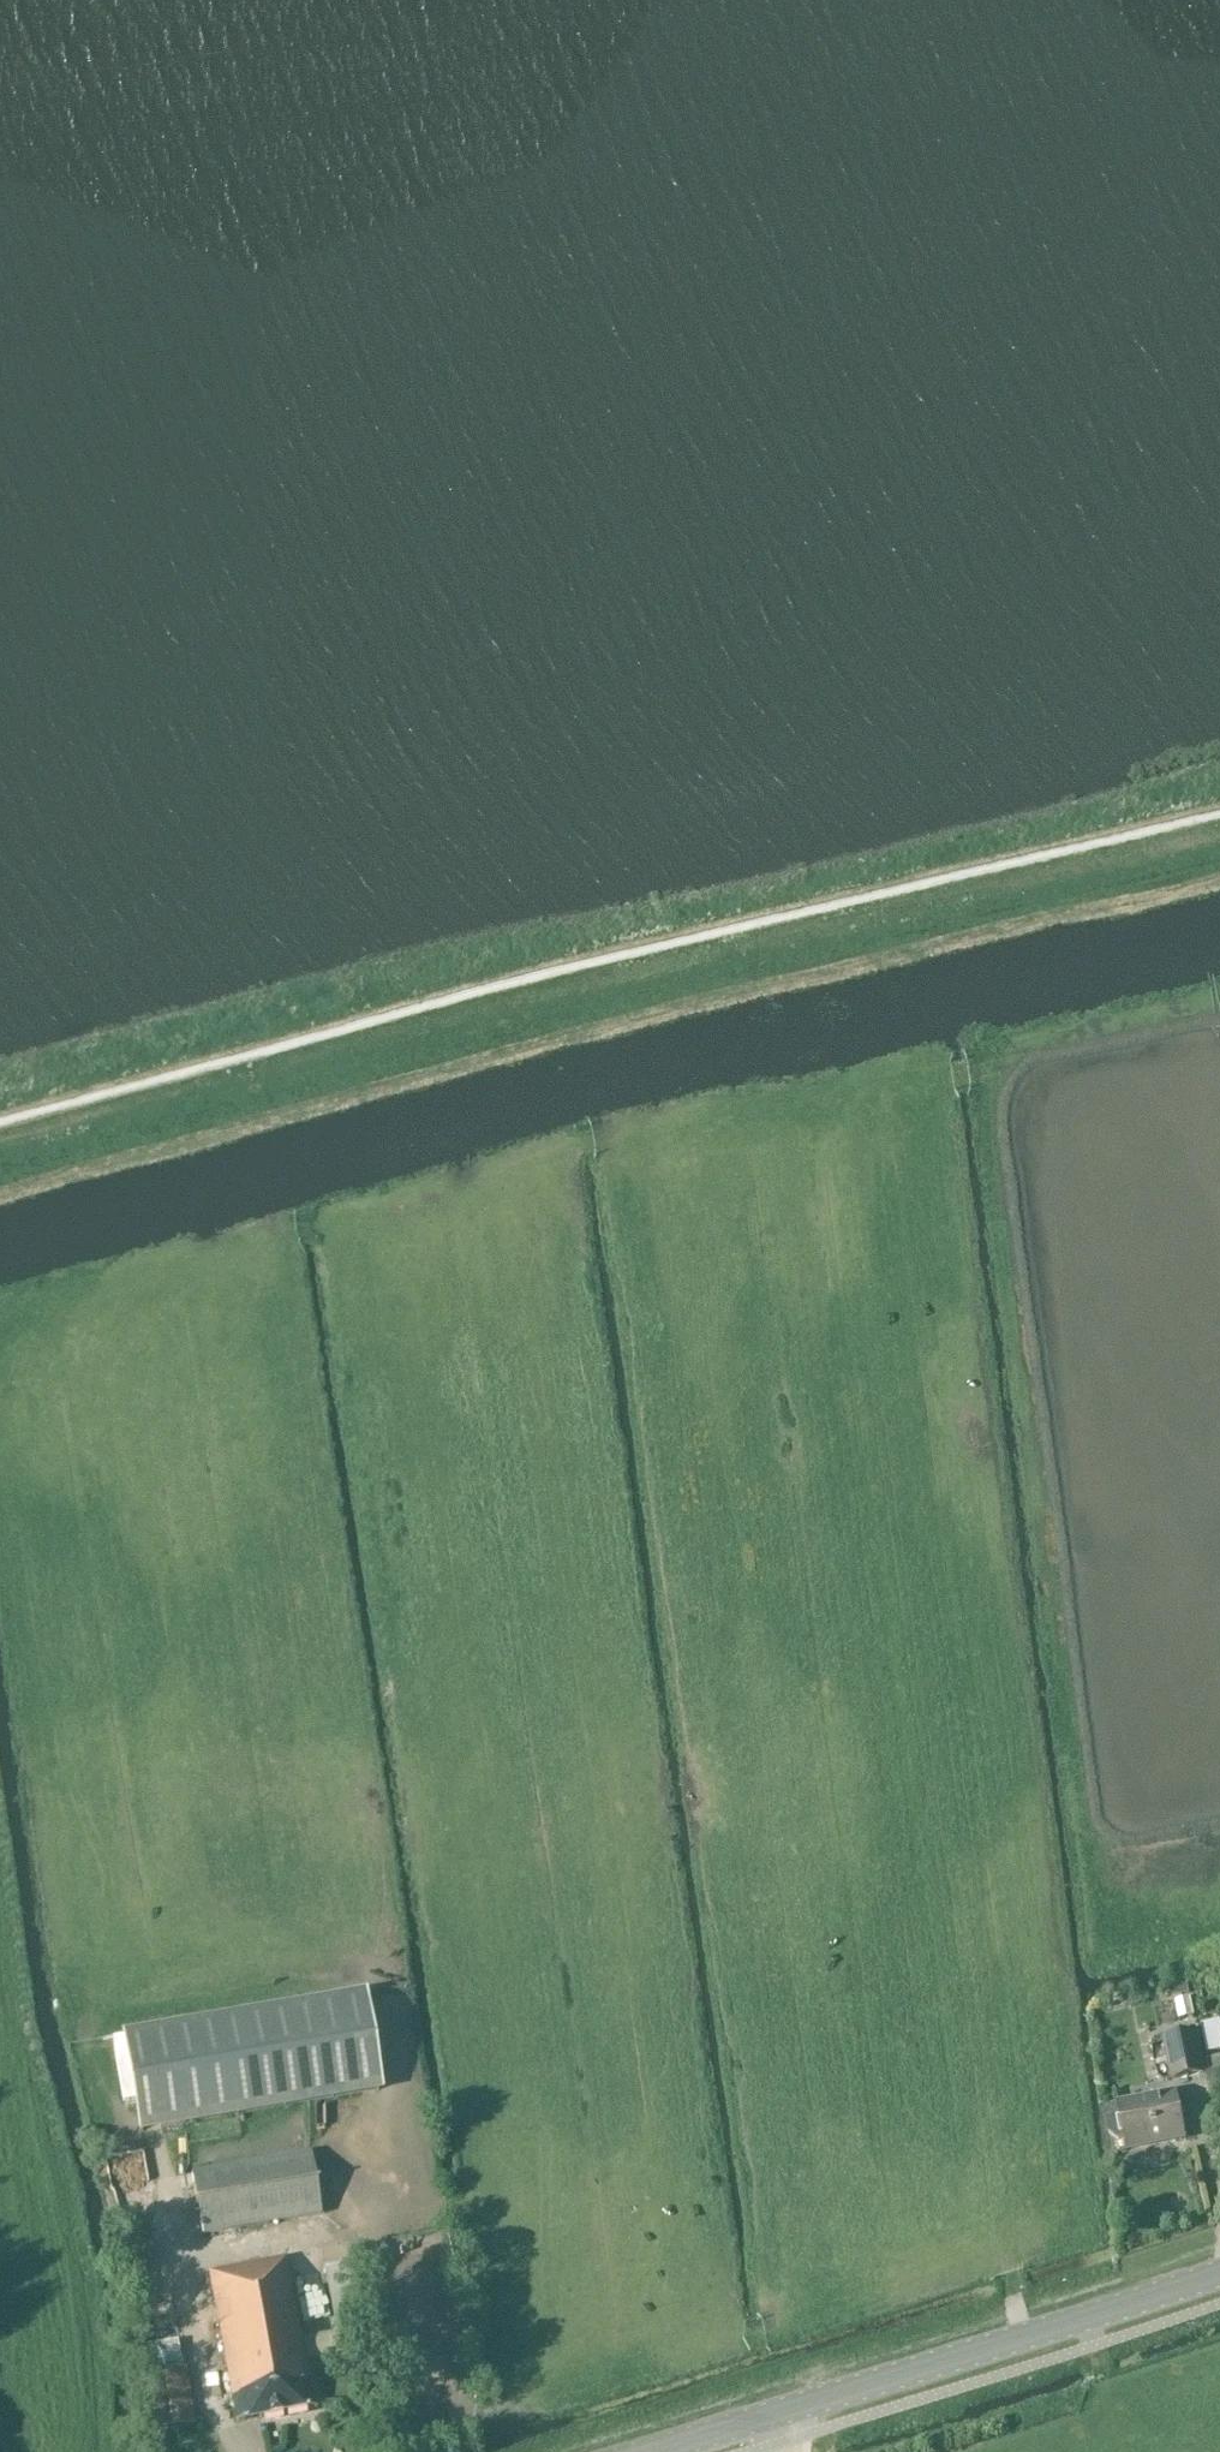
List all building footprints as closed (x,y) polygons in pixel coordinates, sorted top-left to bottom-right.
[(118,2040),(135,2135),(371,2093),(355,1999),(118,2040)] [(1219,2021),(1203,2025),(1208,2051),(1219,2049),(1219,2024),(1219,2021)] [(1202,2076),(1195,2032),(1161,2038),(1169,2082),(1202,2076)] [(1118,2106),(1111,2107),(1106,2116),(1109,2134),(1118,2140),(1125,2138),(1127,2150),(1183,2139),(1176,2094),(1118,2105),(1118,2106)] [(201,2236),(321,2215),(311,2153),(190,2174),(201,2236)] [(332,2335),(301,2342),(285,2259),(208,2274),(237,2423),(313,2408),(304,2362),(336,2356),(332,2335)] [(366,2328),(352,2263),(321,2269),(334,2335),(366,2328)] [(193,2425),(183,2368),(139,2376),(149,2433),(193,2425)]
